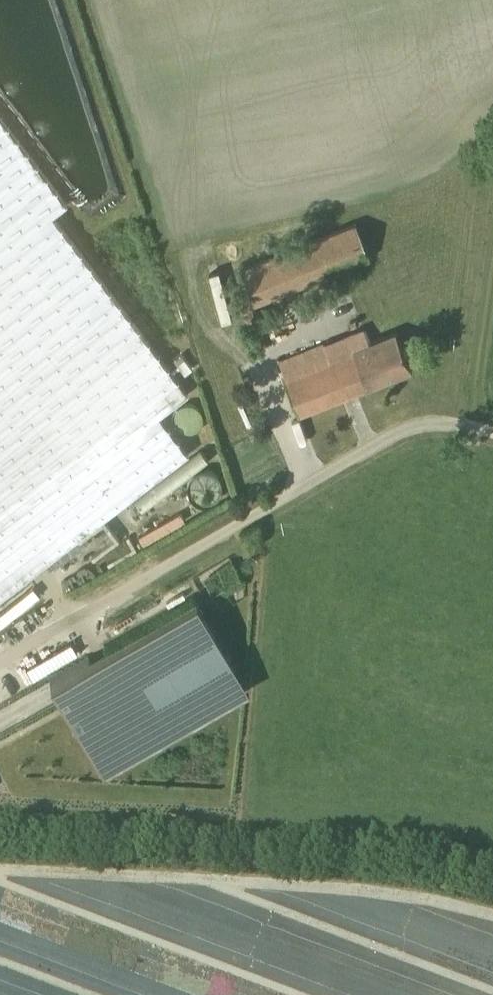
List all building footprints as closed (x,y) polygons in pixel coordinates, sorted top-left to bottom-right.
[(188,453),(159,414),(188,393),(52,214),(68,203),(0,115),(0,596),(188,453)] [(255,302),(266,298),(369,256),(363,241),(355,222),(242,268),(255,302)] [(411,368),(398,338),(396,331),(361,345),(360,343),(329,356),(323,342),(278,361),(300,413),(411,368)] [(181,511),(141,534),(145,542),(185,519),(181,511)] [(41,591),(33,583),(0,612),(0,625),(1,626),(41,591)] [(54,682),(105,773),(250,689),(198,599),(54,682)]
